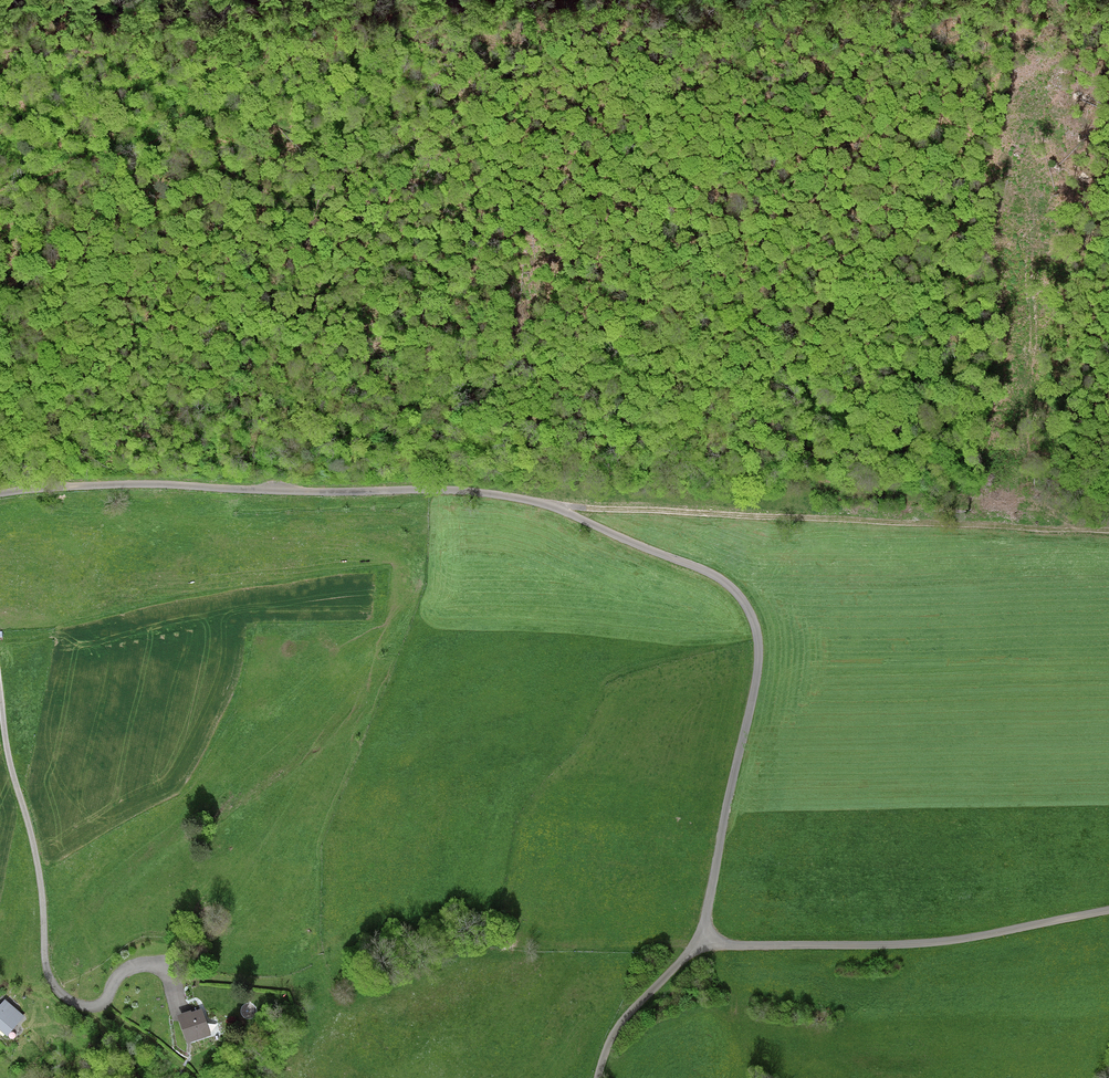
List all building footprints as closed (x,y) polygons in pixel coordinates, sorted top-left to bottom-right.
[(6,1004),(0,1011),(0,1027),(8,1034),(22,1017),(6,1004)] [(209,1037),(202,1013),(180,1019),(187,1043),(209,1037)]
